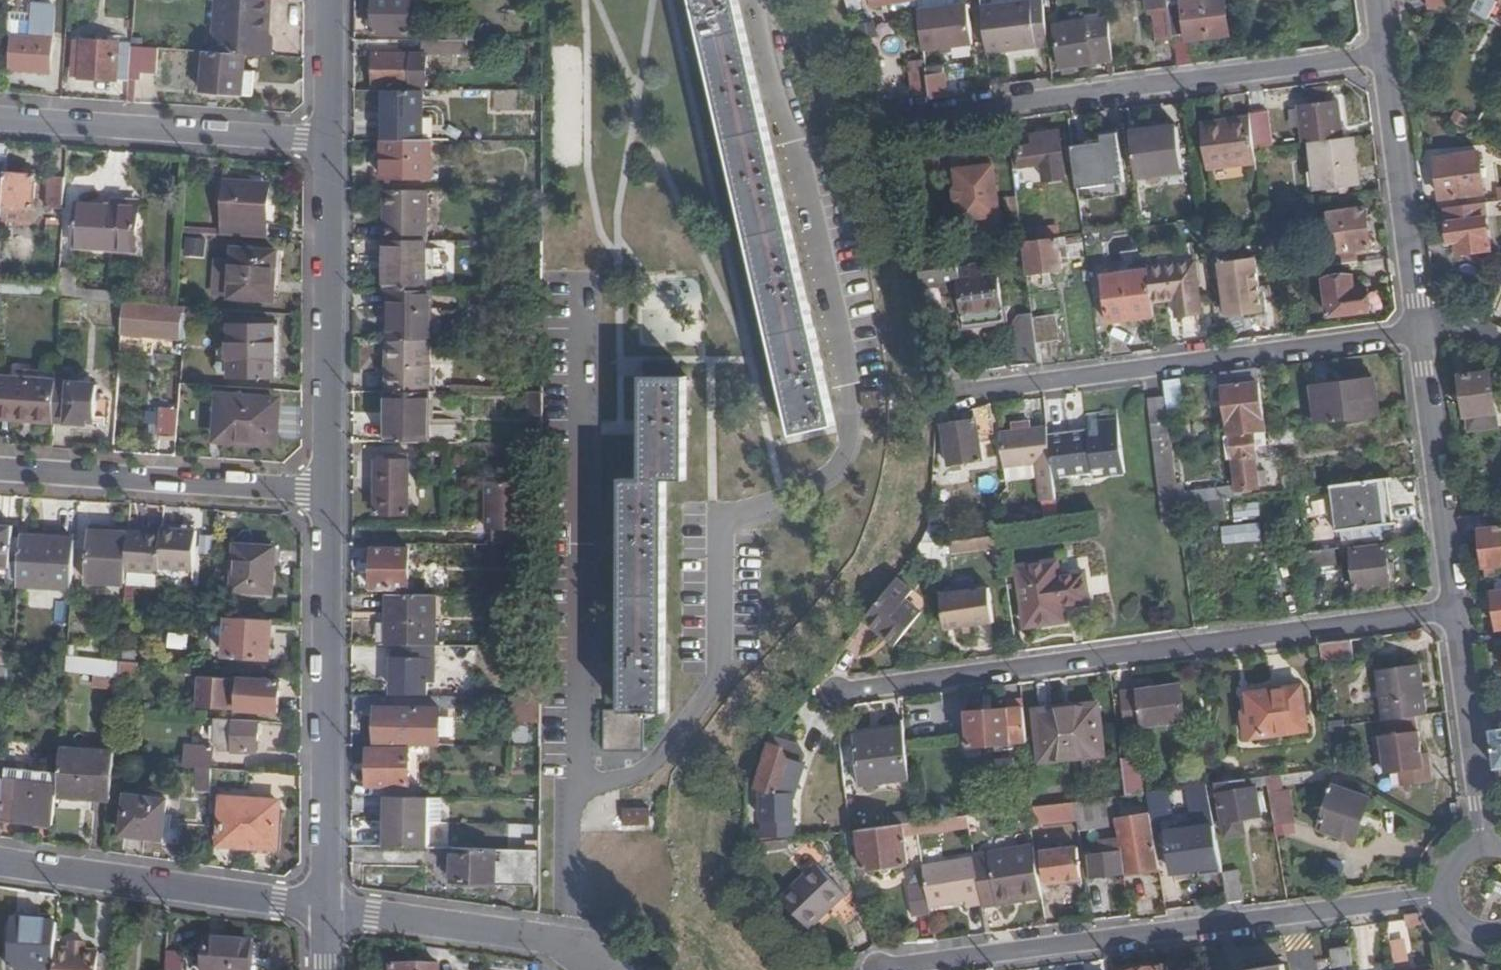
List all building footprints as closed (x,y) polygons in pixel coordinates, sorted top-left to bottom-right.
[(271,56),(271,39),(262,37),(264,0),(216,0),(214,34),(219,34),(219,52),(242,54),(271,56)] [(410,0),(376,0),(376,34),(409,34),(410,0)] [(836,425),(739,0),(694,0),(795,435),(836,425)] [(884,2),(884,9),(921,5),(920,2),(920,0),(897,0),(884,2)] [(921,5),(926,47),(975,42),(970,0),(942,0),(920,2),(921,5)] [(1046,0),(1029,0),(983,5),(989,53),(1052,44),(1046,0)] [(1151,2),(1153,12),(1157,13),(1162,38),(1175,36),(1171,0),(1151,0),(1151,2)] [(1191,36),(1231,32),(1227,0),(1187,0),(1191,36)] [(1486,11),(1492,0),(1468,0),(1486,11)] [(11,69),(48,72),(50,38),(52,5),(32,4),(31,19),(30,36),(13,35),(11,69)] [(13,35),(30,36),(31,19),(11,18),(10,35),(13,35)] [(1065,65),(1115,60),(1112,36),(1089,38),(1087,23),(1060,27),(1065,65)] [(449,30),(449,41),(467,41),(474,41),(474,30),(449,30)] [(81,78),(129,81),(130,78),(132,46),(132,44),(83,41),(81,78)] [(449,41),(422,41),(422,54),(428,54),(467,55),(467,41),(449,41)] [(132,46),(130,78),(141,77),(141,73),(158,73),(158,48),(132,46)] [(242,73),(242,54),(219,52),(206,53),(203,92),(250,95),(252,73),(242,73)] [(411,91),(412,54),(375,54),(375,85),(394,86),(394,91),(411,91)] [(428,54),(422,54),(412,54),(411,91),(422,91),(427,91),(428,54)] [(911,60),(915,93),(931,91),(928,67),(927,58),(911,60)] [(928,67),(931,91),(931,96),(949,95),(946,65),(928,67)] [(394,91),(382,91),(382,140),(422,141),(422,91),(411,91),(394,91)] [(1316,142),(1346,136),(1341,98),(1301,103),(1306,142),(1316,142)] [(1269,110),(1252,113),(1254,128),(1256,150),(1263,148),(1274,147),(1269,110)] [(1254,128),(1252,113),(1205,118),(1211,162),(1257,156),(1256,150),(1254,128)] [(1151,126),(1134,128),(1139,171),(1198,165),(1192,121),(1163,124),(1163,127),(1152,129),(1151,126)] [(1096,128),(1098,143),(1105,143),(1104,132),(1120,130),(1120,125),(1096,128)] [(1105,143),(1074,147),(1081,200),(1123,195),(1122,182),(1127,182),(1120,130),(1104,132),(1105,143)] [(1044,163),(1066,161),(1062,132),(1032,135),(1033,145),(1014,147),(1016,166),(1044,163)] [(1363,183),(1356,136),(1346,136),(1316,142),(1322,189),(1363,183)] [(422,141),(382,140),(382,177),(429,177),(430,141),(422,141)] [(1487,190),(1483,152),(1439,156),(1444,194),(1487,190)] [(1068,178),(1066,161),(1044,163),(1047,180),(1068,178)] [(1004,213),(998,164),(960,169),(966,218),(1004,213)] [(1198,165),(1139,171),(1141,184),(1199,177),(1198,165)] [(37,178),(6,176),(4,204),(34,206),(35,206),(37,178)] [(63,208),(65,179),(49,178),(48,207),(63,208)] [(227,181),(223,237),(265,240),(268,192),(255,191),(255,184),(227,181)] [(428,192),(384,192),(384,241),(386,241),(428,241),(428,192)] [(113,199),(112,209),(137,210),(138,200),(113,199)] [(1487,201),(1449,205),(1453,240),(1462,239),(1463,250),(1494,247),(1487,201)] [(34,206),(4,204),(3,211),(3,219),(33,221),(34,206)] [(137,210),(112,209),(78,207),(76,246),(95,247),(96,241),(115,242),(115,249),(135,250),(137,210)] [(1340,263),(1363,260),(1361,250),(1375,248),(1371,209),(1335,213),(1340,263)] [(1297,222),(1265,227),(1266,235),(1268,245),(1270,262),(1270,266),(1285,265),(1283,245),(1299,243),(1297,222)] [(1028,231),(1030,240),(1085,234),(1084,225),(1028,231)] [(1085,234),(1030,240),(1033,271),(1066,267),(1066,260),(1072,259),(1071,251),(1088,249),(1085,234)] [(1266,235),(1253,236),(1253,246),(1268,245),(1266,235)] [(386,241),(385,291),(389,291),(431,291),(431,241),(428,241),(386,241)] [(959,249),(920,254),(924,285),(941,283),(963,281),(959,249)] [(273,295),(275,270),(275,253),(234,250),(231,298),(273,300),(273,295)] [(1258,258),(1223,261),(1229,311),(1263,307),(1258,258)] [(1197,259),(1151,265),(1152,270),(1155,299),(1176,297),(1179,315),(1204,311),(1197,259)] [(975,280),(963,281),(965,309),(968,327),(1007,322),(1001,277),(988,278),(986,267),(974,268),(975,280)] [(1112,321),(1157,317),(1155,299),(1152,270),(1106,275),(1112,321)] [(1359,288),(1358,274),(1328,278),(1333,313),(1374,308),(1372,288),(1359,288)] [(963,281),(941,283),(943,290),(955,289),(958,310),(965,309),(963,281)] [(389,291),(388,341),(430,341),(431,341),(432,291),(431,291),(389,291)] [(181,306),(179,306),(124,302),(122,334),(179,338),(181,306)] [(1263,307),(1229,311),(1229,315),(1264,312),(1263,307)] [(1058,315),(1036,318),(1037,320),(1040,344),(1061,342),(1058,315)] [(1018,363),(1042,361),(1040,344),(1037,320),(1022,322),(1013,333),(1018,363)] [(231,377),(274,377),(273,327),(231,327),(231,377)] [(430,341),(388,341),(387,392),(389,392),(429,392),(430,341)] [(55,418),(55,422),(89,424),(90,418),(95,419),(97,385),(72,383),(72,368),(58,366),(58,373),(57,380),(55,418)] [(1224,373),(1226,385),(1233,434),(1268,430),(1261,381),(1259,368),(1224,373)] [(19,377),(57,380),(58,373),(19,370),(19,377)] [(1497,424),(1491,372),(1461,376),(1465,415),(1468,415),(1469,427),(1497,424)] [(18,419),(19,415),(55,418),(57,380),(19,377),(0,376),(0,418),(18,419)] [(607,750),(644,751),(644,716),(655,716),(655,710),(666,710),(668,479),(686,479),(686,378),(646,377),(644,480),(626,479),(624,554),(622,711),(607,710),(607,750)] [(1185,409),(1180,378),(1166,381),(1167,395),(1170,411),(1185,409)] [(1319,424),(1381,416),(1376,379),(1314,386),(1319,424)] [(389,392),(390,442),(430,443),(431,392),(429,392),(389,392)] [(528,415),(543,415),(543,393),(528,393),(528,415)] [(1151,397),(1165,507),(1182,505),(1180,494),(1170,411),(1167,395),(1151,397)] [(219,439),(241,440),(272,442),(274,442),(277,403),(221,398),(219,439)] [(974,405),(974,409),(975,418),(946,422),(951,452),(963,451),(966,463),(984,459),(981,435),(995,433),(991,403),(974,405)] [(146,431),(157,433),(162,406),(151,404),(146,431)] [(160,435),(177,437),(179,407),(162,406),(160,435)] [(1107,412),(1116,473),(1127,472),(1118,411),(1107,412)] [(1113,474),(1116,473),(1107,412),(1088,415),(1090,434),(1072,436),(1071,434),(1050,436),(1054,475),(1094,469),(1096,478),(1113,476),(1113,474)] [(18,423),(54,426),(55,422),(55,418),(19,415),(18,419),(0,418),(0,422),(18,423)] [(1016,431),(1033,428),(1032,421),(1015,423),(1016,431)] [(1295,427),(1286,427),(1268,430),(1233,434),(1226,435),(1230,458),(1236,457),(1241,489),(1263,486),(1259,454),(1262,454),(1261,445),(1297,441),(1295,427)] [(1016,431),(1001,433),(1006,467),(1034,463),(1039,501),(1057,498),(1054,475),(1050,436),(1050,429),(1034,431),(1033,428),(1016,431)] [(272,442),(241,440),(240,446),(272,449),(272,442)] [(389,461),(379,461),(378,512),(408,512),(409,453),(390,453),(389,461)] [(1389,489),(1388,478),(1334,485),(1340,529),(1390,524),(1386,489),(1389,489)] [(495,528),(495,543),(541,544),(541,528),(530,528),(530,482),(496,481),(495,498),(487,498),(487,527),(495,528)] [(488,481),(487,498),(495,498),(496,481),(488,481)] [(1182,505),(1235,498),(1233,487),(1180,494),(1182,505)] [(1225,525),(1225,543),(1264,541),(1262,503),(1237,504),(1238,524),(1225,525)] [(1168,522),(1184,520),(1182,505),(1165,507),(1168,522)] [(1488,574),(1500,572),(1500,510),(1465,514),(1467,531),(1482,528),(1488,574)] [(12,567),(14,526),(0,525),(0,566),(12,567)] [(111,533),(112,527),(91,526),(88,581),(127,584),(128,581),(128,569),(131,534),(111,533)] [(163,534),(131,531),(131,534),(128,569),(162,570),(162,565),(195,567),(197,530),(164,528),(163,534)] [(76,542),(77,534),(25,530),(24,536),(76,542)] [(74,590),(76,542),(24,536),(21,585),(74,590)] [(1355,548),(1354,544),(1308,550),(1311,568),(1318,568),(1318,562),(1356,558),(1359,589),(1393,584),(1388,544),(1355,548)] [(234,589),(272,593),(275,548),(237,546),(234,589)] [(408,588),(407,548),(374,548),(374,587),(408,588)] [(981,571),(978,549),(954,552),(953,548),(946,550),(949,566),(966,564),(968,573),(981,571)] [(1093,603),(1087,558),(1021,567),(1029,627),(1070,621),(1069,605),(1093,603)] [(162,570),(128,569),(128,581),(161,583),(162,570)] [(919,589),(904,575),(871,616),(901,641),(926,612),(911,598),(919,589)] [(997,622),(993,588),(944,593),(948,628),(997,622)] [(437,595),(388,594),(388,645),(395,645),(433,645),(437,646),(437,595)] [(273,622),(230,618),(228,655),(271,658),(273,622)] [(170,646),(190,647),(191,632),(171,631),(170,646)] [(1353,658),(1351,639),(1320,643),(1323,662),(1353,658)] [(433,645),(395,645),(394,691),(424,691),(425,675),(432,675),(433,645)] [(1424,701),(1419,651),(1376,656),(1382,707),(1424,701)] [(123,663),(69,657),(69,662),(68,673),(121,679),(122,674),(123,663)] [(140,663),(123,662),(123,663),(122,674),(139,675),(140,663)] [(5,665),(3,678),(14,679),(15,666),(5,665)] [(28,681),(29,668),(15,666),(14,679),(28,681)] [(201,708),(280,714),(281,683),(203,677),(201,708)] [(442,696),(467,696),(476,696),(476,677),(442,677),(442,696)] [(1190,723),(1186,686),(1129,693),(1134,730),(1190,723)] [(1310,729),(1305,687),(1251,693),(1254,718),(1247,719),(1249,736),(1310,729)] [(1490,714),(1500,713),(1500,697),(1488,699),(1490,714)] [(541,698),(510,698),(510,724),(541,724),(541,698)] [(1029,740),(1024,700),(1005,701),(1005,707),(971,710),(971,720),(966,720),(968,741),(974,741),(974,745),(1029,740)] [(1107,765),(1101,704),(1037,710),(1042,759),(1083,756),(1084,768),(1107,765)] [(441,708),(377,707),(377,745),(409,745),(440,745),(441,708)] [(1380,720),(1382,735),(1420,730),(1418,716),(1380,720)] [(258,752),(258,722),(218,719),(215,740),(221,750),(258,752)] [(1497,768),(1500,768),(1500,727),(1492,728),(1497,768)] [(912,781),(907,729),(856,734),(861,785),(912,781)] [(1433,782),(1431,765),(1425,766),(1422,752),(1420,730),(1382,735),(1386,771),(1402,769),(1404,784),(1433,782)] [(802,745),(777,736),(759,785),(762,786),(764,835),(793,833),(794,796),(805,766),(801,763),(805,753),(802,745)] [(377,745),(371,746),(372,784),(409,784),(409,745),(377,745)] [(187,767),(197,767),(212,769),(212,747),(190,746),(187,767)] [(63,749),(60,796),(113,800),(116,762),(116,753),(63,749)] [(1425,766),(1431,765),(1429,752),(1422,752),(1425,766)] [(1141,763),(1122,764),(1126,795),(1145,792),(1141,763)] [(196,782),(199,783),(199,788),(212,789),(212,784),(213,769),(212,769),(197,767),(196,782)] [(19,816),(19,819),(53,824),(57,784),(37,781),(37,771),(9,769),(8,778),(5,815),(19,816)] [(1284,774),(1268,776),(1270,788),(1277,828),(1293,826),(1284,774)] [(1268,776),(1221,782),(1227,820),(1228,820),(1244,818),(1263,815),(1259,790),(1270,788),(1268,776)] [(1037,806),(1035,793),(998,797),(997,782),(957,786),(960,817),(972,814),(1000,812),(1028,807),(1037,806)] [(1209,809),(1207,784),(1191,785),(1192,810),(1209,809)] [(1357,840),(1373,799),(1336,786),(1322,827),(1357,840)] [(1151,792),(1153,809),(1171,806),(1169,789),(1151,792)] [(1145,792),(1126,795),(1121,795),(1123,807),(1150,803),(1149,791),(1145,792)] [(130,796),(125,834),(151,837),(164,838),(168,801),(130,796)] [(429,797),(389,796),(388,847),(428,847),(429,797)] [(1116,814),(1114,796),(1080,800),(1081,817),(1081,819),(1116,814)] [(235,854),(282,855),(283,822),(278,821),(278,802),(225,798),(223,845),(234,845),(235,854)] [(1080,800),(1037,806),(1028,807),(1031,827),(1042,826),(1043,822),(1081,817),(1080,800)] [(625,805),(624,824),(651,825),(652,806),(625,805)] [(919,822),(920,832),(973,825),(972,814),(960,817),(919,822)] [(1125,873),(1161,869),(1153,815),(1117,818),(1120,839),(1125,873)] [(1244,818),(1228,820),(1229,831),(1245,829),(1244,818)] [(908,823),(861,830),(867,867),(912,861),(909,833),(920,832),(919,822),(916,822),(908,823)] [(538,827),(528,827),(528,837),(538,837),(538,827)] [(1222,868),(1216,829),(1199,832),(1198,829),(1169,833),(1175,877),(1203,873),(1206,870),(1222,868)] [(1095,877),(1125,873),(1120,839),(1100,841),(1101,854),(1091,855),(1095,877)] [(782,840),(760,842),(756,849),(753,853),(783,849),(782,840)] [(499,884),(541,885),(541,849),(520,849),(457,848),(457,881),(499,882),(499,884)] [(1085,879),(1080,851),(1045,855),(1048,883),(1085,879)] [(1013,904),(1044,900),(1036,855),(1007,860),(1013,904)] [(924,861),(927,886),(930,909),(984,902),(978,863),(977,856),(924,861)] [(806,859),(770,892),(798,922),(835,890),(806,859)] [(984,902),(984,908),(1013,904),(1007,860),(978,863),(984,902)] [(1224,873),(1228,901),(1246,899),(1241,870),(1224,873)] [(916,917),(930,916),(930,909),(927,886),(913,887),(916,917)] [(1405,918),(1393,920),(1399,955),(1411,953),(1405,918)] [(58,925),(13,923),(10,969),(15,969),(55,969),(56,951),(58,925)] [(249,943),(206,940),(205,969),(248,969),(249,943)] [(249,943),(248,969),(259,969),(260,944),(249,943)] [(1352,948),(1330,950),(1333,969),(1336,969),(1355,968),(1352,948)] [(56,951),(55,969),(95,969),(96,954),(56,951)] [(165,955),(164,969),(181,969),(182,956),(165,955)]
